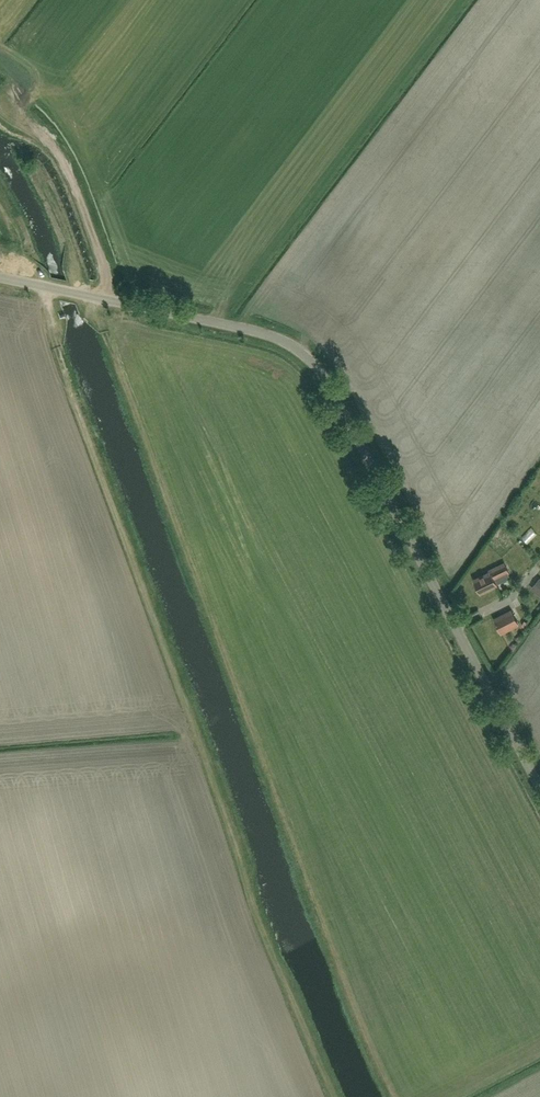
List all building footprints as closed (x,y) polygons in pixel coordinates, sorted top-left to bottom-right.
[(490,572),(474,580),(480,593),(497,585),(497,584),(511,577),(508,572),(509,572),(505,563),(490,571),(490,572)] [(512,610),(494,619),(501,633),(519,624),(512,610)]
